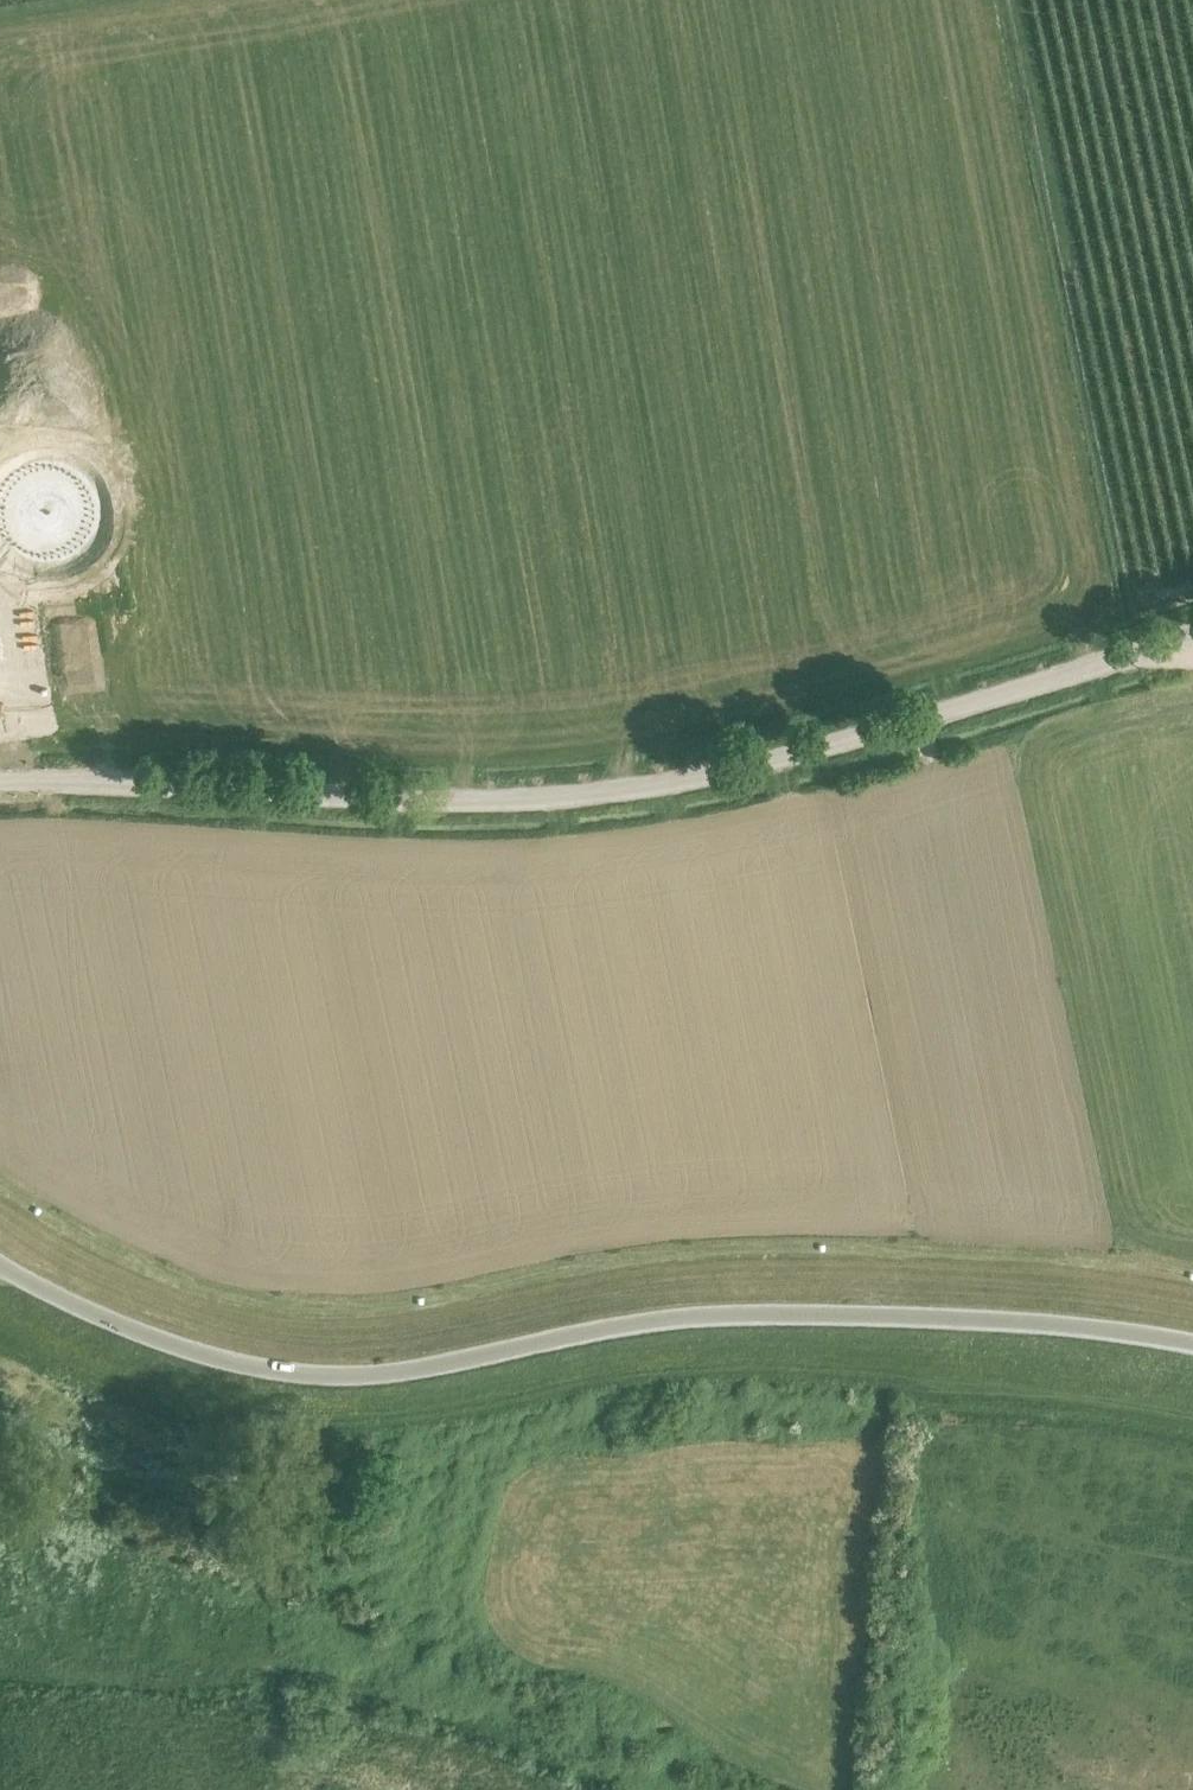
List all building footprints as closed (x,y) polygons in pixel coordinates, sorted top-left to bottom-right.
[(39,508),(39,510),(38,513),(39,515),(40,518),(41,520),(43,521),(45,522),(48,523),(50,523),(53,523),(55,522),(57,520),(58,518),(60,516),(60,513),(60,511),(59,508),(58,506),(56,504),(54,503),(52,502),(50,502),(47,502),(45,503),(43,504),(41,506),(39,508)]
